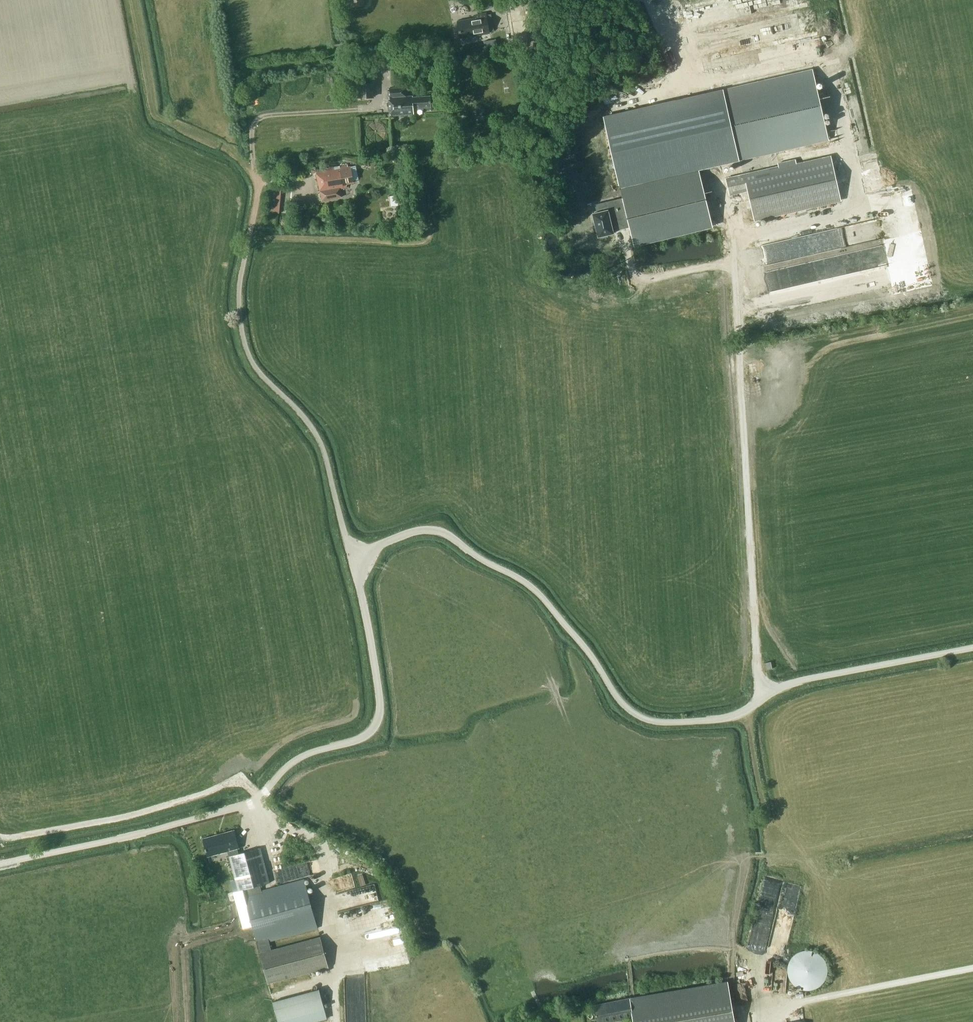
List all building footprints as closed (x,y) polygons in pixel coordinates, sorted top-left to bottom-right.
[(525,36),(519,4),(508,6),(509,12),(507,12),(515,52),(527,50),(527,48),(537,46),(535,35),(525,36)] [(489,32),(486,13),(474,16),(475,19),(458,22),(460,37),(489,32)] [(814,71),(598,119),(613,185),(829,136),(814,71)] [(376,97),(375,83),(356,84),(356,86),(352,86),(352,90),(356,90),(356,102),(373,102),(373,97),(376,97)] [(406,96),(406,87),(388,89),(390,115),(414,114),(414,109),(423,109),(423,107),(432,107),(431,96),(413,97),(413,96),(406,96)] [(771,169),(770,168),(725,178),(729,195),(747,191),(754,219),(841,199),(831,158),(831,156),(796,164),(795,159),(779,163),(779,167),(771,169)] [(348,167),(347,164),(315,169),(323,200),(342,196),(340,188),(345,187),(344,184),(354,182),(351,166),(348,167)] [(699,170),(620,189),(622,198),(629,227),(634,246),(713,227),(699,170)] [(280,212),(284,186),(273,184),(270,211),(280,212)] [(608,210),(593,214),(598,237),(600,236),(600,237),(601,239),(608,237),(608,235),(614,233),(611,222),(623,219),(619,199),(606,202),(608,210)] [(239,848),(234,830),(203,839),(208,856),(228,851),(239,891),(243,890),(268,982),(328,966),(321,938),(272,951),(269,941),(318,928),(305,879),(262,891),(260,885),(270,883),(260,848),(238,854),(237,848),(239,848)] [(312,860),(313,873),(321,872),(321,860),(312,860)] [(337,876),(338,886),(354,884),(353,874),(337,876)] [(367,891),(368,895),(377,893),(375,883),(358,888),(359,893),(367,891)] [(798,905),(801,885),(792,884),(789,901),(783,900),(781,913),(795,915),(797,905),(798,905)] [(825,988),(825,952),(797,952),(797,988),(825,988)] [(630,999),(630,998),(594,1005),(597,1021),(608,1021),(632,1017),(633,1021),(734,1021),(727,982),(630,999)] [(325,1009),(320,989),(274,1001),(279,1021),(325,1009)]
